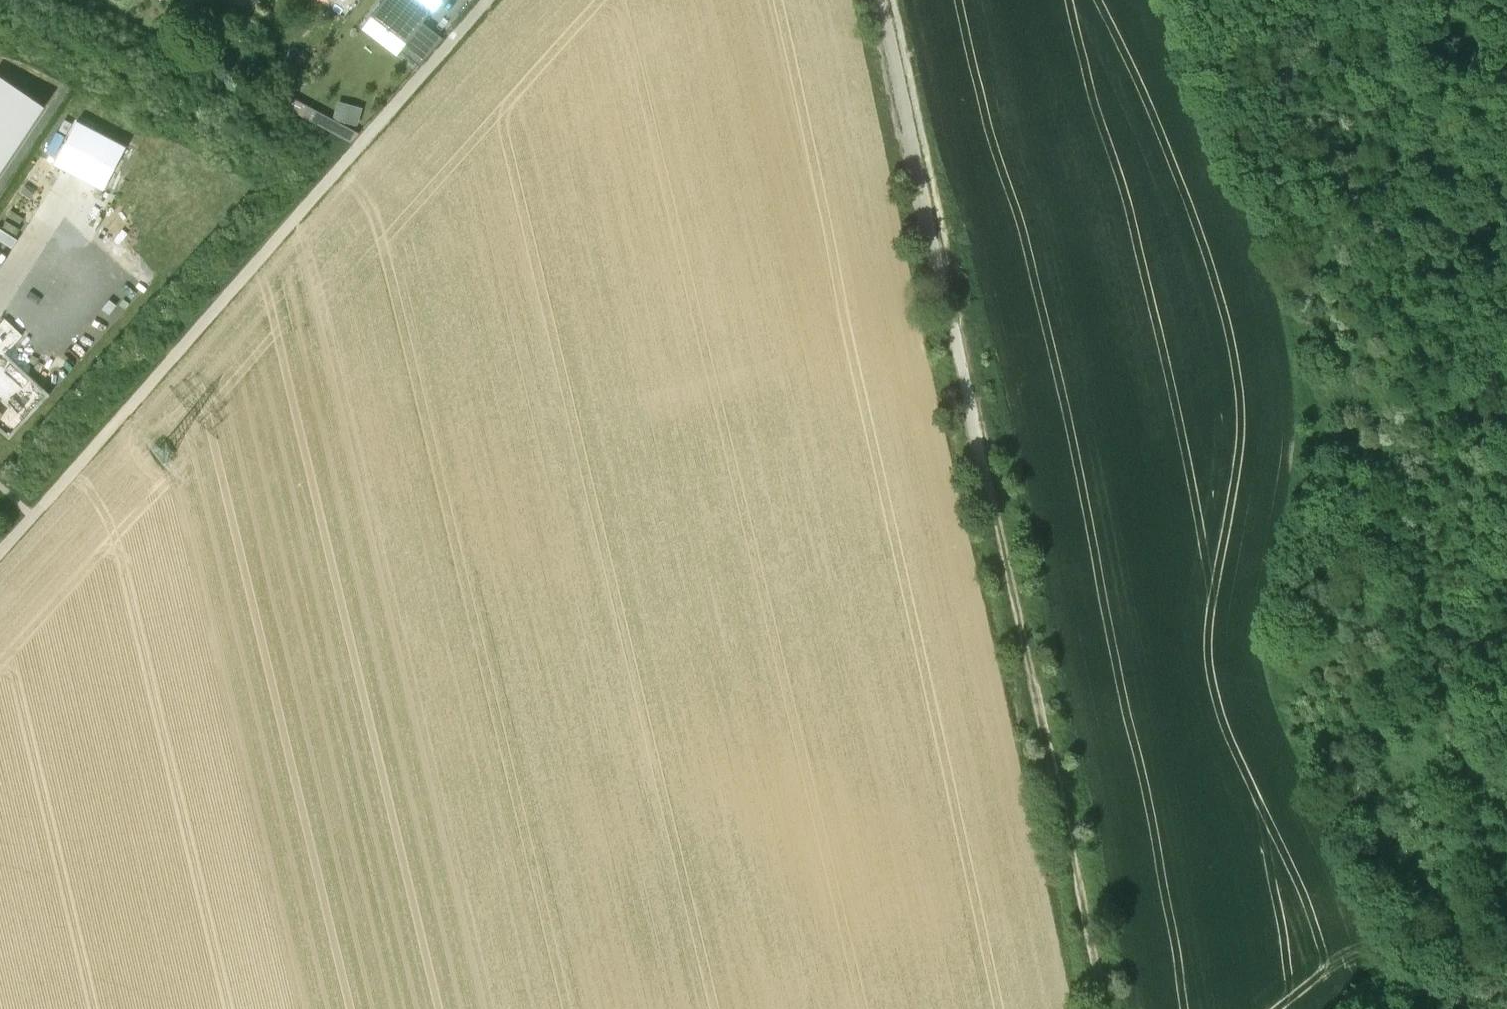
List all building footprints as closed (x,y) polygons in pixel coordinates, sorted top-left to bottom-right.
[(0,77),(0,171),(44,106),(0,77)] [(125,147),(76,121),(54,164),(103,189),(125,147)]
